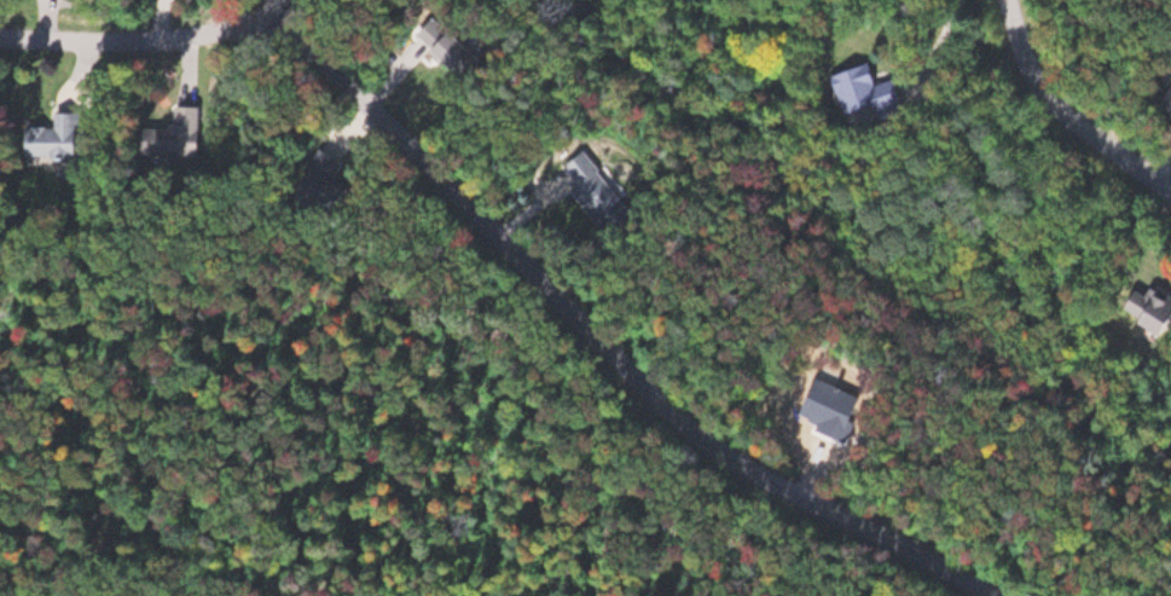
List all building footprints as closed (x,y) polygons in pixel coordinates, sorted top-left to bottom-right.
[(492,65),(478,31),(448,43),(462,77),(492,65)] [(96,91),(71,82),(58,117),(83,126),(96,91)] [(210,104),(183,104),(183,121),(152,121),(152,153),(210,153),(210,104)] [(598,149),(572,165),(585,186),(581,189),(608,234),(639,215),(598,149)] [(1149,325),(1170,344),(1170,298),(1149,325)]
